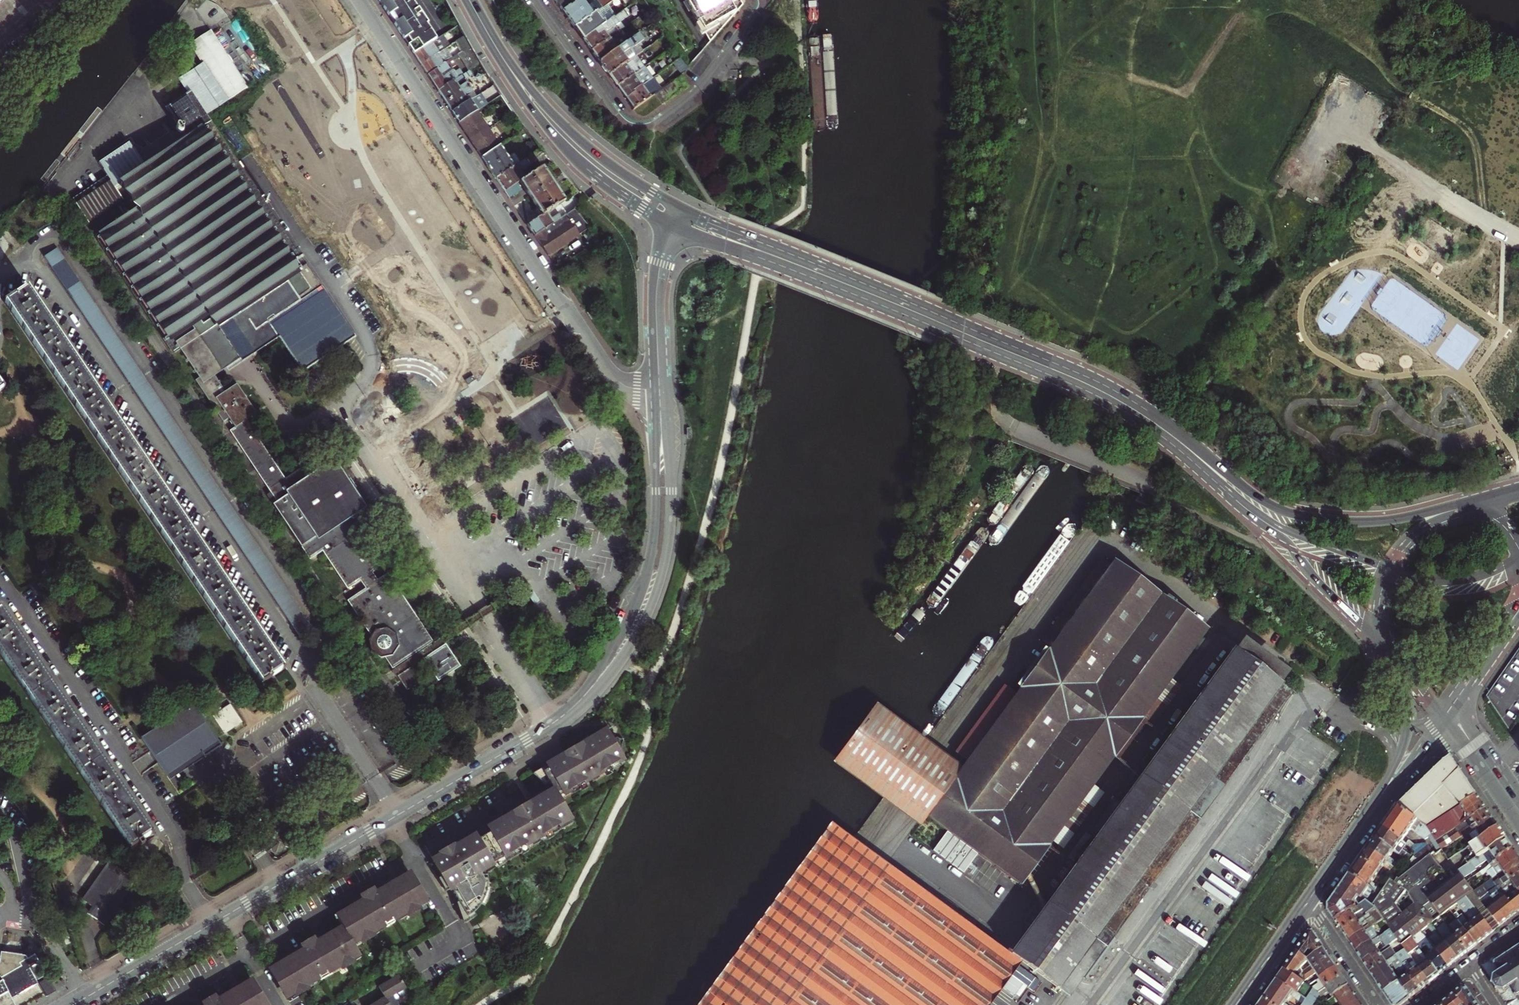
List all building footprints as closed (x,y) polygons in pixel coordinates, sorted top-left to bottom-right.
[(390,17),(391,15),(394,19),(397,23),(395,25),(405,40),(407,39),(410,44),(408,45),(414,54),(437,39),(428,25),(429,25),(418,9),(418,10),(412,1),(413,1),(412,0),(378,0),(390,17)] [(558,6),(562,11),(577,0),(554,0),(558,6)] [(562,11),(568,20),(574,27),(608,3),(612,0),(597,0),(587,7),(582,0),(577,0),(562,11)] [(711,44),(730,23),(742,9),(744,6),(745,6),(741,0),(686,0),(687,3),(684,6),(690,17),(694,15),(711,44)] [(608,3),(574,27),(579,34),(582,39),(616,15),(608,3)] [(616,15),(582,39),(587,46),(591,51),(618,31),(613,25),(627,15),(623,10),(616,15)] [(618,31),(591,51),(595,57),(599,62),(629,41),(621,30),(618,31)] [(629,41),(599,62),(604,69),(608,75),(637,54),(644,50),(637,41),(645,36),(642,31),(629,41)] [(244,171),(206,115),(248,87),(213,34),(192,47),(202,63),(180,79),(189,93),(166,109),(168,112),(167,114),(171,120),(173,119),(178,126),(177,128),(177,130),(178,133),(180,135),(184,135),(187,140),(171,132),(138,154),(131,144),(100,165),(108,177),(74,201),(90,225),(122,204),(114,191),(119,188),(136,211),(96,239),(173,355),(180,350),(199,379),(196,381),(224,421),(229,418),(235,428),(230,432),(278,502),(274,505),(310,559),(323,551),(347,589),(360,581),(364,588),(347,600),(370,635),(368,639),(370,651),(381,657),(385,657),(388,661),(386,662),(396,677),(405,691),(419,682),(410,667),(424,658),(438,680),(461,665),(447,643),(457,636),(483,618),(493,611),(495,610),(491,603),(478,611),(461,622),(433,641),(387,573),(377,580),(372,573),(376,570),(353,536),(358,534),(363,533),(351,515),(359,510),(331,467),(309,481),(301,469),(283,481),(245,422),(255,415),(235,385),(224,392),(213,375),(238,359),(251,351),(253,354),(278,338),(300,372),(354,337),(244,171)] [(437,39),(414,54),(418,60),(421,65),(440,52),(450,46),(444,35),(437,39)] [(465,36),(454,43),(461,54),(472,47),(465,36)] [(481,63),(472,47),(461,54),(459,56),(469,71),(473,69),(481,63)] [(440,52),(421,65),(425,70),(428,76),(444,65),(440,58),(442,56),(440,52)] [(637,54),(608,75),(613,81),(616,86),(645,66),(637,54)] [(674,63),(682,74),(690,69),(688,66),(682,57),(674,63)] [(444,65),(428,76),(434,84),(438,91),(464,74),(461,70),(456,74),(452,69),(457,66),(453,59),(444,65)] [(645,66),(616,86),(621,92),(624,97),(653,77),(645,66)] [(464,74),(438,91),(441,95),(450,108),(453,113),(478,96),(475,92),(468,81),(460,87),(458,84),(466,79),(464,74)] [(653,77),(624,97),(629,104),(633,110),(655,94),(662,89),(653,77)] [(662,89),(655,94),(662,104),(686,87),(679,77),(662,89)] [(478,96),(453,113),(457,119),(460,123),(476,112),(488,105),(481,94),(478,96)] [(476,112),(460,123),(466,132),(472,141),(488,130),(476,112)] [(488,130),(472,141),(478,150),(483,157),(500,146),(488,130)] [(500,146),(483,157),(491,168),(497,178),(514,168),(500,146)] [(514,168),(497,178),(502,185),(506,191),(518,183),(521,182),(525,179),(520,172),(538,160),(542,167),(551,162),(541,150),(514,168)] [(525,179),(521,182),(528,192),(535,204),(543,215),(560,203),(565,200),(542,167),(525,179)] [(518,183),(506,191),(508,194),(510,198),(522,190),(518,183)] [(560,203),(543,215),(528,224),(531,229),(535,235),(568,214),(560,203)] [(568,214),(535,235),(542,245),(549,256),(593,227),(580,205),(568,214)] [(45,257),(300,636),(311,628),(62,254),(67,251),(63,245),(45,257)] [(6,302),(262,684),(284,669),(264,640),(243,608),(222,577),(200,545),(180,514),(158,481),(137,450),(116,418),(95,387),(73,354),(52,324),(28,287),(21,292),(6,302)] [(1497,459),(1499,465),(1506,463),(1504,454),(1497,456),(1497,459)] [(926,817),(1019,885),(1207,631),(1113,563),(964,766),(942,750),(927,738),(884,797),(898,809),(920,825),(926,817)] [(131,849),(138,844),(141,848),(145,845),(142,841),(153,834),(140,815),(117,781),(93,745),(68,708),(39,666),(15,631),(0,609),(0,654),(131,849)] [(1510,733),(1518,722),(1518,649),(1486,696),(1510,733)] [(1046,938),(1040,946),(1064,965),(1072,956),(1081,963),(1074,972),(1075,973),(1089,984),(1119,944),(1105,933),(1285,689),(1233,651),(1031,926),(1046,938)] [(193,703),(142,737),(170,780),(203,758),(222,746),(205,721),(193,703)] [(215,714),(212,716),(225,734),(243,723),(230,704),(220,711),(217,707),(213,710),(215,714)] [(455,846),(430,860),(447,889),(449,888),(466,916),(468,914),(471,912),(473,910),(475,908),(480,901),(482,897),(483,894),(486,885),(486,881),(482,881),(478,872),(522,846),(523,847),(531,843),(530,841),(536,838),(537,839),(544,835),(543,833),(568,818),(556,797),(580,783),(582,785),(590,780),(589,779),(595,775),(596,777),(602,773),(601,771),(621,758),(618,753),(621,740),(608,737),(605,731),(579,746),(578,745),(569,750),(565,753),(567,755),(554,763),(553,761),(532,774),(543,786),(547,784),(551,790),(532,801),(525,805),(525,804),(512,812),(513,813),(455,846)] [(1421,784),(1398,807),(1427,828),(1477,795),(1472,789),(1452,758),(1442,764),(1421,784)] [(1477,795),(1427,828),(1437,842),(1486,809),(1482,803),(1477,795)] [(1390,819),(1383,828),(1401,842),(1414,850),(1415,852),(1415,854),(1415,856),(1414,858),(1422,863),(1432,856),(1436,853),(1437,855),(1444,851),(1437,842),(1427,828),(1398,807),(1390,819)] [(1489,813),(1486,809),(1437,842),(1444,851),(1466,835),(1467,837),(1470,835),(1477,830),(1475,828),(1492,818),(1489,813)] [(1496,823),(1492,818),(1475,828),(1477,830),(1470,835),(1476,843),(1499,828),(1496,823)] [(1379,834),(1375,839),(1394,852),(1401,857),(1405,853),(1397,847),(1401,842),(1383,828),(1379,834)] [(1500,829),(1499,828),(1476,843),(1469,848),(1472,854),(1465,859),(1469,864),(1506,839),(1504,836),(1500,829)] [(1372,844),(1368,849),(1387,863),(1394,868),(1397,863),(1390,858),(1394,852),(1375,839),(1372,844)] [(1510,845),(1506,839),(1469,864),(1459,871),(1462,875),(1464,878),(1476,869),(1475,868),(1487,860),(1490,864),(1495,860),(1513,849),(1510,845)] [(1013,958),(1010,955),(867,853),(851,842),(731,1004),(978,1004),(1013,958)] [(1364,855),(1361,860),(1380,873),(1391,881),(1395,884),(1398,879),(1383,869),(1387,863),(1368,849),(1364,855)] [(1513,849),(1495,860),(1490,864),(1483,869),(1485,872),(1488,871),(1489,872),(1488,872),(1490,875),(1491,874),(1493,878),(1503,870),(1518,860),(1518,858),(1517,855),(1513,849)] [(1422,931),(1431,924),(1440,917),(1450,910),(1458,904),(1467,898),(1475,892),(1464,878),(1462,875),(1451,882),(1432,856),(1422,863),(1414,858),(1398,879),(1395,884),(1391,881),(1384,891),(1380,896),(1373,906),(1376,909),(1384,918),(1391,929),(1399,939),(1404,945),(1413,938),(1422,931)] [(1356,868),(1350,875),(1370,889),(1380,896),(1384,891),(1373,883),(1380,873),(1361,860),(1356,868)] [(1503,870),(1493,878),(1475,892),(1481,900),(1490,893),(1498,886),(1499,888),(1518,874),(1518,860),(1503,870)] [(92,907),(88,914),(105,926),(136,881),(117,867),(109,861),(83,899),(92,907)] [(1499,888),(1501,891),(1506,896),(1518,891),(1518,890),(1518,874),(1499,888)] [(1328,912),(1335,922),(1352,911),(1347,904),(1357,900),(1359,898),(1361,899),(1363,898),(1365,897),(1370,889),(1350,875),(1342,887),(1328,906),(1328,912)] [(303,952),(270,971),(285,996),(298,989),(299,991),(318,979),(319,980),(327,975),(326,974),(345,963),(344,961),(358,954),(352,943),(363,936),(364,938),(384,926),(385,928),(393,923),(392,922),(412,910),(411,909),(424,901),(408,876),(376,895),(372,889),(365,893),(358,897),(361,902),(348,909),(349,910),(336,918),(342,928),(329,936),(328,935),(315,942),(313,939),(306,943),(299,947),(303,952)] [(1513,916),(1518,912),(1506,896),(1504,898),(1499,892),(1501,891),(1498,886),(1490,893),(1510,919),(1513,916)] [(1518,891),(1506,896),(1518,912),(1518,911),(1518,890),(1518,891)] [(1481,900),(1475,892),(1467,898),(1488,925),(1492,923),(1496,919),(1481,900)] [(1505,922),(1510,919),(1490,893),(1481,900),(1496,919),(1501,926),(1505,922)] [(1489,935),(1493,932),(1488,925),(1467,898),(1458,904),(1473,923),(1485,938),(1489,935)] [(1361,905),(1357,900),(1347,904),(1352,911),(1361,905)] [(1340,928),(1342,932),(1369,914),(1376,909),(1373,906),(1366,901),(1361,905),(1352,911),(1335,922),(1340,928)] [(1481,941),(1485,938),(1473,923),(1458,904),(1450,910),(1452,914),(1465,929),(1477,945),(1481,941)] [(1346,938),(1349,941),(1371,926),(1384,918),(1376,909),(1369,914),(1342,932),(1346,938)] [(1443,921),(1452,914),(1450,910),(1440,917),(1443,921)] [(1464,955),(1468,952),(1449,928),(1443,921),(1440,917),(1431,924),(1459,959),(1464,955)] [(1454,963),(1459,959),(1431,924),(1422,931),(1428,939),(1449,967),(1454,963)] [(1473,948),(1477,945),(1465,929),(1460,933),(1453,925),(1449,928),(1468,952),(1473,948)] [(1074,972),(1081,963),(1072,956),(1064,965),(1040,946),(1046,938),(1031,926),(1010,955),(1013,958),(1061,993),(1075,973),(1074,972)] [(1353,947),(1356,952),(1379,937),(1371,926),(1349,941),(1353,947)] [(1360,957),(1363,962),(1380,951),(1377,947),(1384,943),(1387,947),(1399,939),(1391,929),(1379,937),(1356,952),(1360,957)] [(1445,970),(1449,967),(1428,939),(1422,931),(1413,938),(1440,974),(1445,970)] [(1308,961),(1325,949),(1313,933),(1310,933),(1302,943),(1296,952),(1305,958),(1307,955),(1308,957),(1306,959),(1308,961)] [(1436,977),(1440,974),(1413,938),(1404,945),(1404,946),(1406,949),(1410,954),(1416,949),(1420,955),(1416,959),(1421,965),(1419,966),(1430,982),(1436,977)] [(1367,968),(1371,973),(1383,965),(1399,954),(1406,949),(1404,946),(1396,951),(1394,947),(1386,953),(1383,949),(1380,951),(1363,962),(1367,968)] [(1517,947),(1517,946),(1514,948),(1515,949),(1508,953),(1508,952),(1506,953),(1506,951),(1505,951),(1504,952),(1484,965),(1483,965),(1483,967),(1485,967),(1491,976),(1490,977),(1491,979),(1492,978),(1495,978),(1494,983),(1493,982),(1493,985),(1495,985),(1496,987),(1498,990),(1497,992),(1500,992),(1508,1004),(1518,1004),(1518,946),(1517,947)] [(1314,970),(1331,958),(1328,954),(1325,949),(1308,961),(1314,970)] [(1426,985),(1430,982),(1419,966),(1410,954),(1406,949),(1399,954),(1405,964),(1410,973),(1409,973),(1421,989),(1426,985)] [(3,951),(2,961),(0,962),(0,1004),(13,1004),(11,1001),(40,983),(38,980),(44,976),(38,965),(41,964),(36,954),(29,958),(27,956),(3,951)] [(1305,958),(1296,952),(1289,962),(1284,969),(1293,976),(1301,968),(1301,967),(1308,961),(1306,959),(1305,958)] [(1374,978),(1377,983),(1405,964),(1399,954),(1383,965),(1371,973),(1374,978)] [(1320,979),(1337,968),(1335,964),(1331,958),(1314,970),(1320,979)] [(1381,988),(1383,992),(1399,980),(1409,973),(1410,973),(1405,964),(1377,983),(1381,988)] [(1033,991),(1040,981),(1017,965),(1006,982),(1007,983),(1003,989),(1017,999),(1025,986),(1033,991)] [(1318,994),(1343,976),(1340,973),(1337,968),(1320,979),(1317,981),(1320,984),(1312,989),(1315,991),(1318,994)] [(1284,969),(1280,975),(1277,980),(1307,1000),(1303,1004),(1314,1004),(1320,996),(1318,994),(1315,991),(1312,989),(1293,976),(1284,969)] [(1416,993),(1421,989),(1409,973),(1399,980),(1411,997),(1416,993)] [(370,1004),(396,1004),(394,1001),(399,998),(396,994),(406,989),(397,975),(389,980),(377,987),(383,997),(379,1000),(370,1004)] [(1334,996),(1349,986),(1347,982),(1343,976),(1318,994),(1320,996),(1321,998),(1329,992),(1333,997),(1334,996)] [(48,978),(40,983),(47,996),(56,991),(48,978)] [(1277,980),(1273,985),(1270,990),(1287,1002),(1291,996),(1300,1003),(1299,1004),(1303,1004),(1307,1000),(1277,980)] [(1411,997),(1399,980),(1383,992),(1392,1004),(1401,1004),(1404,1003),(1411,997)] [(250,981),(223,997),(221,994),(217,997),(219,1000),(217,1000),(214,995),(206,1000),(200,1003),(201,1004),(264,1004),(250,981)] [(1359,999),(1353,992),(1349,986),(1334,996),(1341,1004),(1350,1004),(1359,999)] [(1477,1003),(1467,988),(1463,987),(1456,993),(1450,998),(1456,1004),(1478,1004),(1477,1003)] [(1270,990),(1266,995),(1263,999),(1271,1004),(1286,1004),(1287,1002),(1270,990)]
